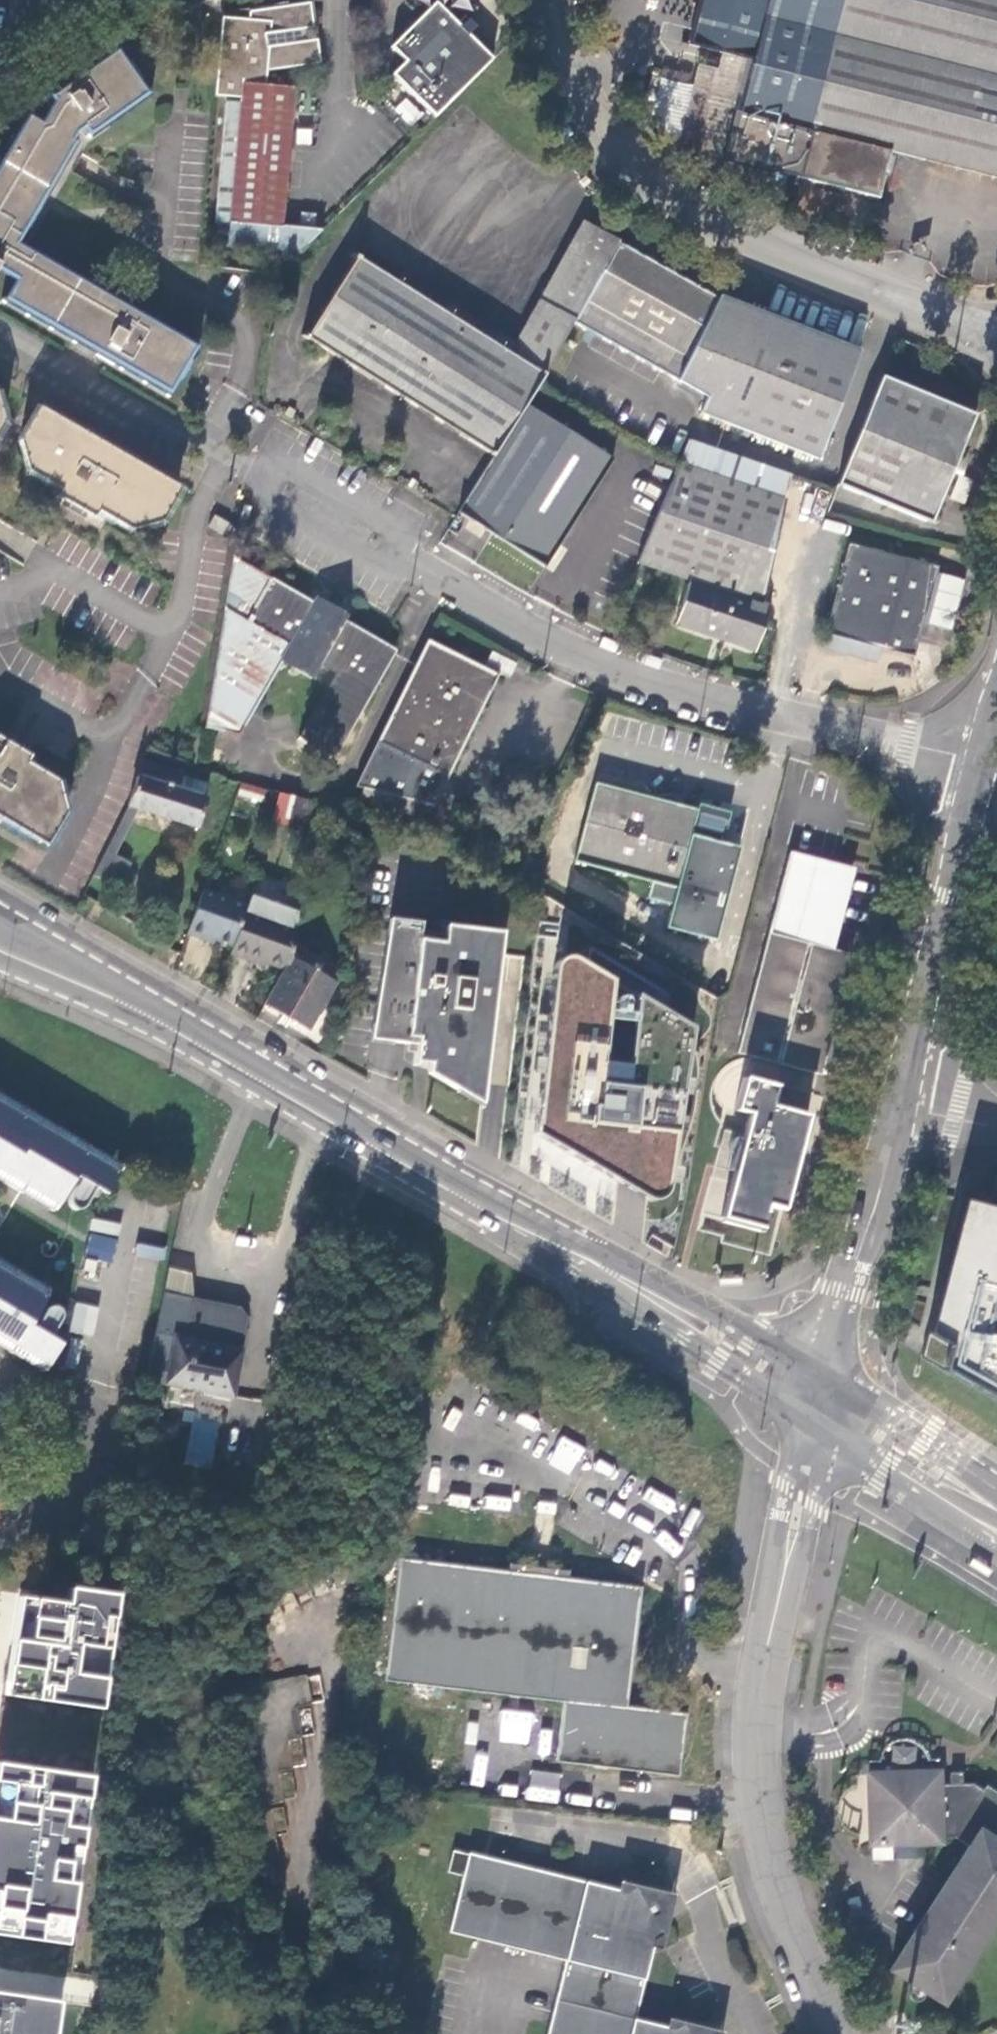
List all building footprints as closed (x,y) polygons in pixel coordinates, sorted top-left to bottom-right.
[(843,0),(698,0),(687,42),(718,50),(725,52),(750,59),(737,111),(733,110),(721,157),(799,177),(843,0)] [(799,177),(876,196),(889,151),(996,178),(996,0),(843,0),(799,177)] [(301,250),(322,230),(282,227),(294,93),(295,87),(266,84),(267,72),(320,64),(317,41),(303,43),(301,31),(314,29),(310,4),(297,6),(293,7),(291,8),(288,12),(287,17),(272,16),(273,9),(249,13),(248,21),(222,19),(215,96),(227,97),(241,98),(232,203),(228,244),(301,250)] [(492,60),(435,4),(391,49),(405,63),(392,77),(433,119),(492,60)] [(17,244),(72,144),(69,142),(71,136),(81,128),(88,138),(147,92),(117,48),(49,96),(52,102),(41,122),(27,116),(0,164),(0,272),(15,280),(4,299),(168,393),(195,345),(17,244)] [(688,128),(692,82),(657,79),(653,125),(688,128)] [(216,201),(232,203),(241,98),(227,97),(216,201)] [(406,97),(394,109),(411,126),(423,114),(406,97)] [(617,244),(619,241),(584,222),(511,356),(359,259),(306,340),(494,458),(526,404),(538,383),(571,324),(585,301),(617,244)] [(617,244),(585,301),(687,355),(719,297),(617,244)] [(687,355),(676,376),(710,390),(747,303),(722,292),(719,297),(687,355)] [(585,301),(571,324),(674,378),(676,376),(687,355),(585,301)] [(710,390),(701,412),(817,458),(858,351),(747,303),(710,390)] [(842,336),(864,337),(864,315),(842,314),(842,336)] [(880,376),(836,483),(928,522),(973,415),(880,376)] [(613,459),(526,404),(494,458),(460,514),(493,534),(547,568),(554,557),(613,459)] [(19,441),(30,473),(60,490),(57,497),(94,518),(98,512),(130,531),(162,523),(177,495),(174,486),(44,411),(35,414),(19,441)] [(680,462),(637,564),(691,583),(676,623),(753,651),(768,610),(758,607),(789,475),(689,441),(680,462)] [(825,513),(834,490),(823,487),(816,507),(812,525),(822,529),(825,513)] [(222,535),(228,525),(213,517),(207,527),(222,535)] [(820,647),(874,661),(879,648),(911,656),(934,567),(847,542),(820,647)] [(231,559),(204,729),(238,737),(282,663),(290,648),(245,623),(270,582),(231,559)] [(290,648),(282,663),(309,680),(317,665),(336,677),(298,740),(332,760),(393,655),(344,625),(347,619),(317,601),(313,608),(270,582),(245,623),(290,648)] [(427,641),(357,784),(363,786),(360,800),(411,814),(416,798),(434,803),(496,676),(427,641)] [(0,737),(0,822),(2,818),(40,842),(51,839),(67,813),(59,782),(27,763),(31,756),(0,737)] [(208,782),(141,762),(128,806),(137,809),(199,827),(207,798),(204,797),(208,782)] [(266,789),(240,783),(236,796),(262,802),(266,789)] [(714,939),(720,915),(739,846),(723,842),(691,834),(697,810),(596,785),(575,861),(653,881),(649,898),(672,905),(666,926),(714,939)] [(279,793),(274,820),(295,824),(300,796),(279,793)] [(697,810),(691,834),(723,842),(730,814),(698,805),(697,810)] [(137,809),(128,806),(105,850),(115,855),(137,809)] [(115,855),(105,850),(93,875),(118,887),(130,862),(115,855)] [(738,1052),(818,1072),(848,951),(834,947),(855,867),(837,862),(790,850),(738,1052)] [(73,868),(62,886),(77,895),(88,876),(73,868)] [(246,909),(248,904),(203,888),(186,934),(203,940),(205,935),(233,945),(246,909)] [(246,909),(233,945),(230,954),(256,962),(257,959),(285,969),(291,958),(293,939),(297,911),(251,894),(248,904),(246,909)] [(420,923),(388,920),(368,1040),(412,1045),(411,1065),(412,1066),(412,1061),(421,1062),(426,1063),(425,1073),(479,1104),(495,975),(498,956),(500,933),(444,926),(442,943),(418,940),(420,923)] [(291,958),(285,969),(265,1004),(306,1029),(333,983),(291,958)] [(558,965),(554,971),(536,1134),(645,1197),(652,1201),(661,1200),(668,1196),(670,1185),(694,1028),(575,958),(569,958),(562,960),(558,965)] [(741,1072),(784,1082),(779,1103),(814,1111),(823,1074),(771,1062),(770,1064),(744,1058),(741,1072)] [(744,1076),(735,1109),(748,1113),(721,1217),(761,1227),(766,1210),(763,1209),(765,1203),(783,1208),(807,1114),(771,1104),(776,1084),(744,1076)] [(59,1205),(72,1184),(76,1176),(90,1155),(0,1101),(0,1171),(59,1205)] [(119,1173),(90,1155),(76,1176),(82,1179),(97,1188),(106,1193),(119,1173)] [(82,1179),(76,1176),(72,1184),(77,1187),(82,1179)] [(86,1207),(97,1188),(82,1179),(77,1187),(70,1199),(70,1201),(72,1205),(73,1207),(77,1209),(81,1209),(86,1207)] [(961,1199),(930,1332),(952,1343),(969,1279),(996,1286),(996,1208),(991,1206),(961,1199)] [(85,1255),(111,1259),(115,1238),(89,1233),(85,1255)] [(137,1245),(136,1256),(162,1259),(164,1249),(137,1245)] [(192,1273),(169,1268),(164,1291),(193,1297),(195,1290),(192,1273)] [(0,1269),(0,1338),(17,1347),(30,1325),(33,1319),(46,1296),(0,1269)] [(952,1343),(930,1332),(923,1354),(996,1397),(996,1330),(988,1326),(996,1290),(996,1286),(969,1279),(952,1343)] [(164,1291),(145,1378),(231,1396),(241,1348),(248,1317),(241,1307),(193,1297),(164,1291)] [(74,1302),(69,1332),(92,1336),(97,1306),(74,1302)] [(43,1312),(38,1322),(35,1328),(50,1337),(61,1319),(62,1314),(61,1312),(59,1309),(57,1308),(54,1307),(47,1310),(43,1312)] [(38,1322),(33,1319),(30,1325),(35,1328),(38,1322)] [(30,1325),(17,1347),(48,1366),(61,1344),(50,1337),(35,1328),(30,1325)] [(216,1423),(192,1421),(188,1465),(212,1467),(216,1423)] [(549,1464),(571,1473),(582,1447),(560,1438),(549,1464)] [(147,1461),(135,1459),(133,1476),(145,1478),(147,1461)] [(508,1571),(400,1559),(385,1682),(561,1704),(555,1763),(678,1777),(686,1713),(627,1706),(640,1587),(567,1578),(568,1571),(509,1563),(508,1571)] [(70,1604),(19,1597),(5,1694),(102,1707),(116,1598),(73,1590),(70,1604)] [(0,1762),(0,1923),(70,1935),(94,1774),(0,1762)] [(943,2005),(996,1921),(996,1792),(986,1785),(982,1790),(974,1784),(962,1782),(962,1771),(950,1771),(949,1782),(942,1782),(941,1770),(867,1772),(869,1845),(943,1843),(943,1838),(956,1838),(967,1845),(889,1969),(943,2005)] [(617,1890),(594,1884),(470,1852),(469,1855),(453,1851),(448,1872),(463,1876),(451,1931),(566,1961),(548,2033),(690,2033),(684,2023),(672,2030),(664,2028),(634,2019),(653,1948),(655,1941),(665,1934),(655,1917),(660,1914),(653,1899),(647,1902),(637,1886),(626,1892),(617,1890)] [(620,1881),(617,1890),(626,1892),(637,1886),(620,1881)] [(674,1895),(637,1886),(647,1902),(653,1899),(660,1914),(655,1917),(665,1934),(674,1895)] [(661,1950),(665,1934),(655,1941),(653,1948),(661,1950)] [(57,2000),(0,1993),(0,2033),(52,2033),(57,2000)] [(664,2028),(672,2030),(684,2023),(690,2033),(722,2033),(723,2032),(668,2018),(664,2028)] [(942,2026),(923,2033),(945,2033),(942,2026)]
